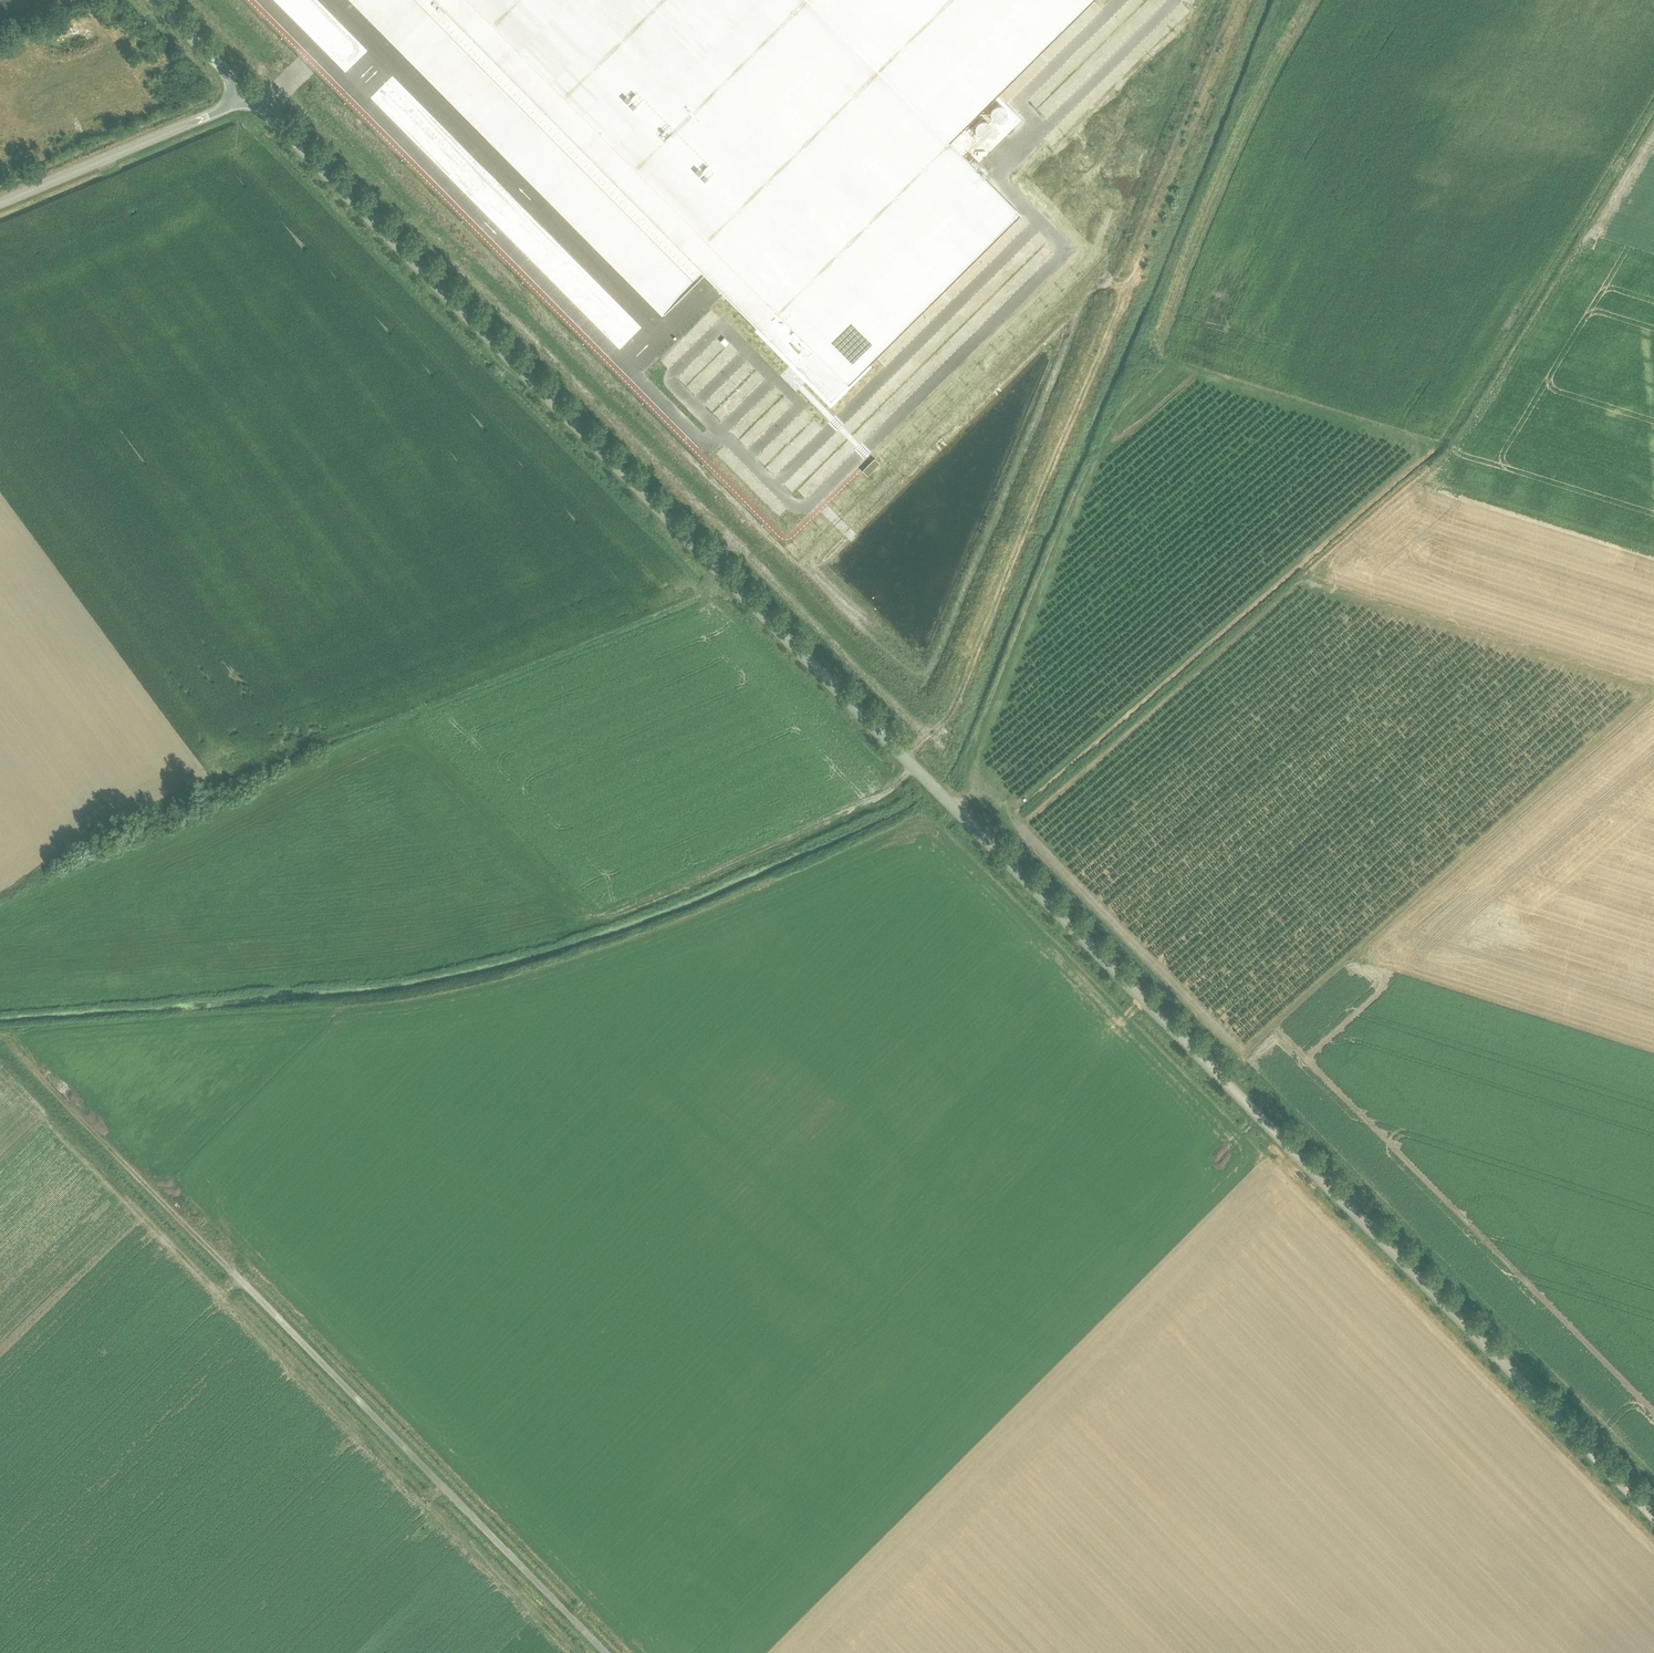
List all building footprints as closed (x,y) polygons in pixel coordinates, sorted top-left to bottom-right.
[(507,75),(609,177),(635,204),(708,278),(730,300),(757,327),(755,329),(757,331),(758,330),(759,330),(780,351),(792,363),(793,363),(795,361),(801,368),(808,374),(811,377),(810,378),(808,380),(819,391),(831,402),(849,384),(852,381),(858,375),(867,365),(868,365),(869,366),(870,366),(871,365),(870,364),(869,363),(913,320),(958,275),(1020,214),(1009,203),(985,179),(963,157),(978,142),(976,141),(963,128),(989,102),(1003,89),(1054,38),(1093,0),(433,0),(507,75)] [(991,113),(990,115),(991,116),(991,118),(992,120),(994,121),(995,122),(997,123),(999,123),(1001,123),(1003,122),(1004,121),(1006,120),(1007,118),(1007,117),(1007,115),(1007,113),(1007,111),(1006,109),(1004,108),(1003,107),(1001,106),(999,106),(997,106),(995,107),(994,108),(992,109),(991,111),(991,113)] [(976,128),(975,130),(975,131),(976,133),(977,135),(978,136),(980,137),(982,138),(984,138),(986,138),(988,137),(989,136),(991,135),(992,133),(992,131),(992,129),(992,127),(991,125),(990,124),(988,123),(986,122),(984,121),(983,121),(981,122),(979,123),(977,124),(976,126),(976,128)]
